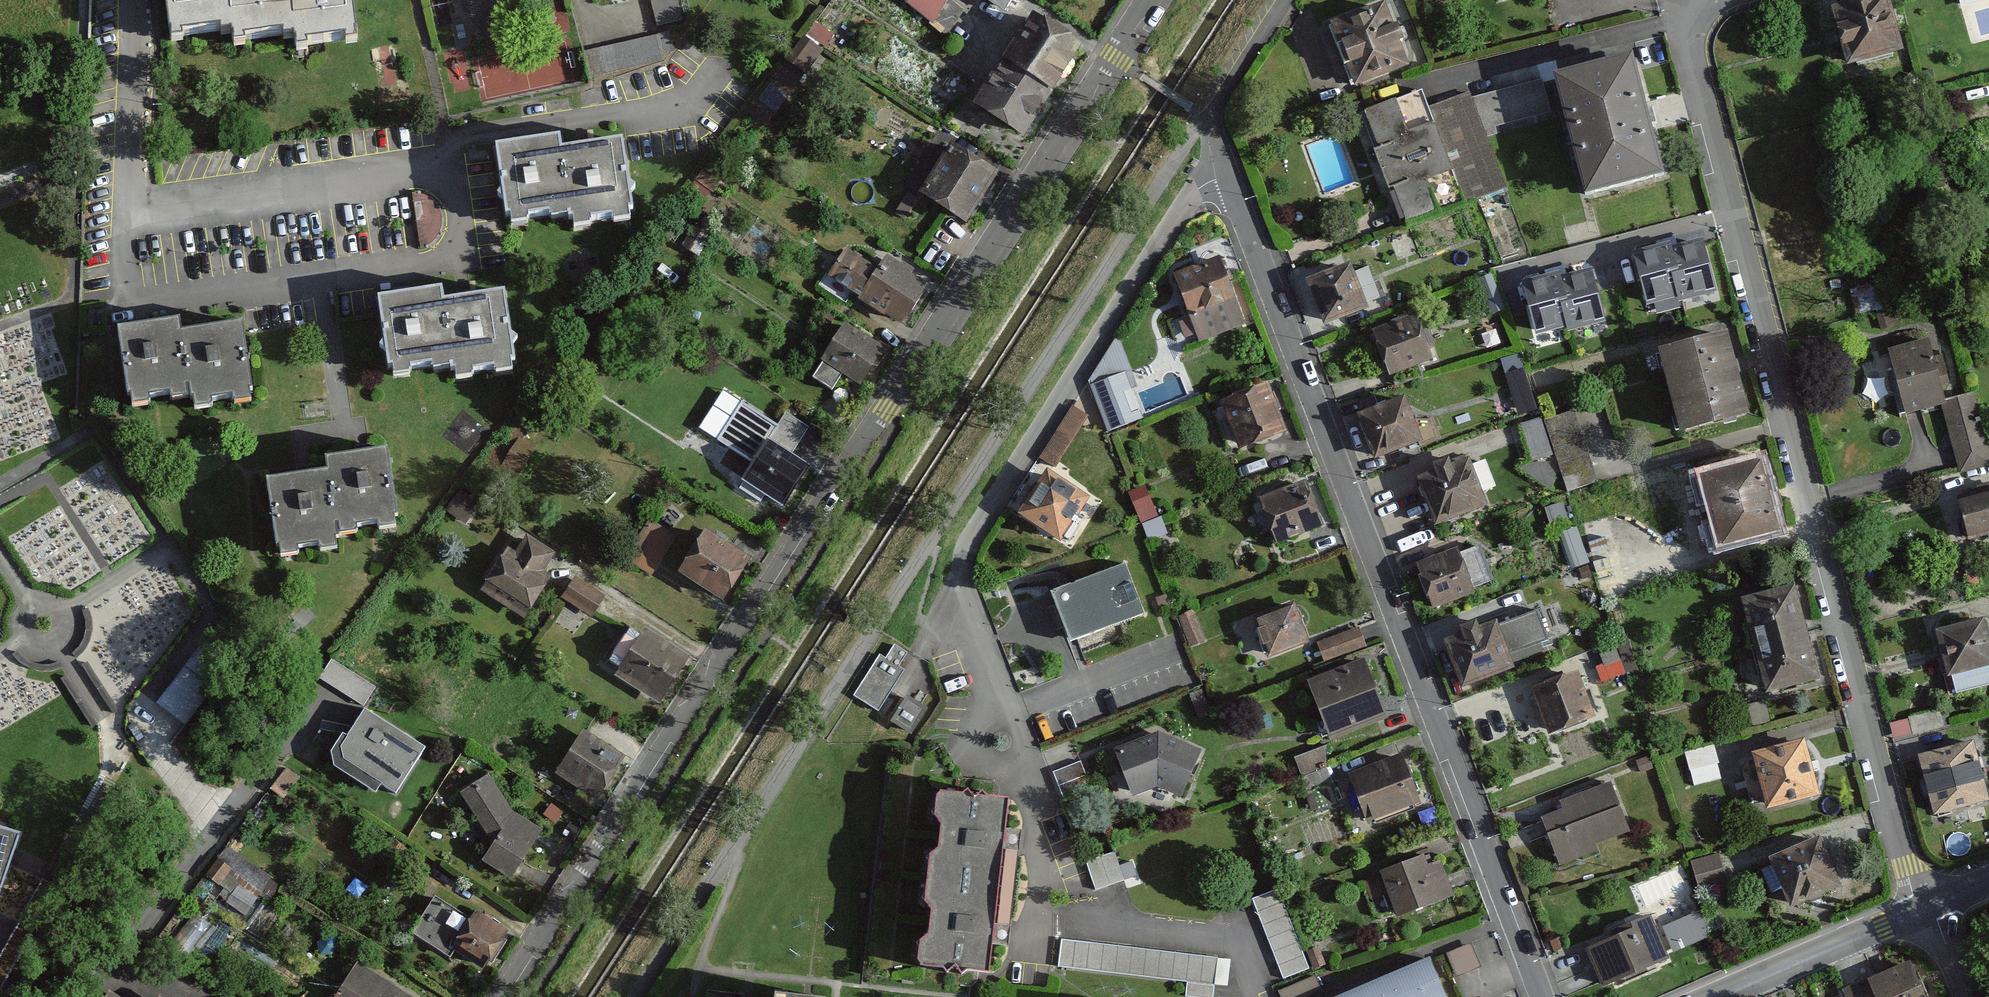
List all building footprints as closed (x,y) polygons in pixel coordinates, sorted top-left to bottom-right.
[(169,38),(231,33),(227,0),(165,0),(169,38)] [(231,33),(232,42),(290,38),(287,0),(227,0),(231,33)] [(290,38),(291,46),(355,42),(351,0),(287,0),(290,38)] [(656,23),(680,17),(676,0),(650,0),(656,23)] [(916,7),(944,34),(961,10),(946,0),(906,0),(916,7)] [(1003,11),(1010,0),(986,0),(1003,11)] [(1835,12),(1848,63),(1899,50),(1886,0),(1881,0),(1835,12)] [(1961,10),(1988,2),(1988,0),(1958,0),(1961,10)] [(1385,8),(1330,30),(1355,93),(1410,73),(1398,42),(1402,40),(1397,26),(1393,28),(1385,8)] [(1031,15),(1002,59),(1052,91),(1080,46),(1031,15)] [(655,34),(585,50),(591,76),(661,59),(655,34)] [(821,51),(804,39),(748,112),(765,124),(821,51)] [(485,92),(572,84),(569,46),(482,54),(485,92)] [(1002,59),(973,104),(1023,136),(1052,91),(1002,59)] [(1630,59),(1555,78),(1585,194),(1660,174),(1630,59)] [(1542,81),(1470,99),(1484,137),(1495,134),(1493,123),(1549,110),(1542,81)] [(1419,92),(1365,111),(1380,152),(1376,154),(1388,187),(1394,185),(1409,224),(1438,214),(1437,211),(1502,187),(1484,137),(1470,99),(1468,93),(1425,109),(1419,92)] [(559,141),(499,150),(510,224),(528,221),(527,214),(549,211),(550,218),(570,215),(561,153),(559,141)] [(620,144),(561,153),(570,215),(572,225),(590,222),(589,218),(612,214),(613,221),(631,218),(620,144)] [(995,174),(951,146),(921,193),(965,221),(995,174)] [(724,176),(707,163),(694,179),(711,193),(724,176)] [(422,198),(421,234),(441,234),(442,199),(422,198)] [(710,236),(692,225),(681,244),(698,254),(710,236)] [(1703,241),(1669,249),(1681,297),(1682,300),(1716,291),(1703,241)] [(1681,297),(1669,249),(1668,244),(1634,252),(1647,306),(1681,297)] [(829,277),(859,296),(877,270),(846,250),(829,277)] [(912,272),(886,256),(877,270),(859,296),(900,323),(925,285),(910,275),(912,272)] [(1218,257),(1173,274),(1189,316),(1234,299),(1218,257)] [(1350,264),(1307,280),(1322,323),(1366,307),(1350,264)] [(1592,271),(1558,279),(1570,328),(1571,330),(1605,322),(1592,271)] [(1570,328),(1558,279),(1557,274),(1523,282),(1536,336),(1570,328)] [(1892,309),(1886,286),(1871,290),(1870,286),(1850,291),(1857,318),(1875,313),(1892,309)] [(442,291),(381,299),(392,374),(410,372),(409,365),(432,362),(433,368),(453,365),(444,302),(442,291)] [(466,299),(444,302),(453,365),(455,378),(472,376),(471,368),(493,364),(495,372),(512,370),(501,294),(466,299)] [(1243,323),(1234,299),(1189,316),(1198,340),(1243,323)] [(1892,309),(1875,313),(1880,332),(1898,327),(1894,309),(1892,309)] [(1415,316),(1373,331),(1388,374),(1391,373),(1395,382),(1421,376),(1417,364),(1431,359),(1415,316)] [(178,320),(119,328),(130,404),(148,401),(147,396),(169,392),(170,399),(189,396),(180,333),(178,320)] [(241,324),(180,333),(189,396),(191,407),(210,404),(209,397),(234,394),(235,400),(252,397),(241,324)] [(883,348),(846,324),(822,359),(841,371),(859,383),(883,348)] [(1725,333),(1661,349),(1681,429),(1746,413),(1725,333)] [(1088,385),(1091,390),(1126,376),(1132,392),(1139,390),(1118,337),(1088,385)] [(1895,352),(1888,354),(1892,372),(1888,376),(1894,397),(1900,418),(1905,417),(1906,422),(1942,411),(1946,410),(1945,405),(1943,399),(1929,342),(1895,352)] [(831,387),(841,371),(822,359),(812,374),(831,387)] [(1528,364),(1509,367),(1519,413),(1537,409),(1528,364)] [(1126,376),(1091,390),(1109,435),(1144,421),(1140,411),(1132,415),(1124,395),(1132,392),(1126,376)] [(1267,384),(1222,400),(1239,447),(1284,431),(1267,384)] [(1946,410),(1942,411),(1956,459),(1959,472),(1988,464),(1988,458),(1973,395),(1945,405),(1946,410)] [(1403,397),(1357,413),(1373,457),(1419,441),(1403,397)] [(1075,401),(1040,455),(1057,465),(1092,412),(1075,401)] [(777,425),(741,402),(717,439),(752,462),(741,479),(783,506),(810,465),(790,452),(807,427),(785,413),(777,425)] [(1566,488),(1594,480),(1575,410),(1546,418),(1566,488)] [(1550,453),(1539,419),(1519,426),(1530,459),(1550,453)] [(536,446),(521,436),(501,464),(515,474),(536,446)] [(385,450),(327,459),(329,471),(338,533),(355,531),(354,524),(378,520),(379,528),(397,525),(385,450)] [(1436,472),(1419,478),(1436,522),(1484,504),(1479,491),(1493,486),(1484,460),(1469,466),(1466,459),(1450,465),(1448,460),(1433,465),(1436,472)] [(1758,464),(1706,478),(1722,543),(1775,530),(1758,464)] [(329,471),(267,480),(279,555),(297,552),(296,545),(318,542),(318,548),(340,545),(338,533),(329,471)] [(1046,472),(1019,513),(1057,539),(1085,498),(1046,472)] [(1303,481),(1259,498),(1277,542),(1321,524),(1303,481)] [(479,501),(460,488),(446,507),(466,520),(479,501)] [(1957,496),(1967,537),(1988,532),(1988,488),(1957,496)] [(1146,489),(1130,495),(1141,525),(1157,520),(1146,489)] [(1606,517),(1582,523),(1603,596),(1627,590),(1606,517)] [(1157,520),(1141,525),(1147,543),(1152,542),(1168,537),(1163,521),(1162,519),(1157,520)] [(673,537),(647,520),(623,556),(649,573),(653,567),(673,537)] [(1566,527),(1574,562),(1590,559),(1581,523),(1566,527)] [(704,530),(678,571),(722,599),(748,558),(704,530)] [(552,554),(526,537),(515,554),(507,549),(481,590),(523,617),(549,576),(542,571),(552,554)] [(1456,548),(1416,563),(1432,607),(1473,593),(1471,587),(1489,581),(1476,547),(1458,553),(1456,548)] [(1070,592),(1051,600),(1058,617),(1070,647),(1144,618),(1125,570),(1070,592)] [(1971,573),(1965,574),(1968,585),(1978,583),(1976,572),(1971,573)] [(603,596),(575,578),(563,597),(591,614),(603,596)] [(1794,585),(1742,597),(1753,642),(1805,630),(1794,585)] [(1293,601),(1253,616),(1269,656),(1308,641),(1293,601)] [(1462,633),(1444,640),(1462,686),(1512,668),(1510,662),(1543,650),(1540,642),(1547,640),(1536,612),(1496,626),(1494,621),(1476,628),(1474,623),(1460,628),(1462,633)] [(1936,630),(1948,674),(1952,673),(1957,691),(1988,683),(1988,645),(1982,618),(1936,630)] [(689,656),(646,628),(641,636),(631,630),(611,660),(620,666),(615,674),(659,702),(689,656)] [(1358,628),(1318,643),(1325,660),(1364,646),(1358,628)] [(1805,630),(1753,642),(1765,690),(1816,677),(1805,630)] [(188,721),(232,660),(202,639),(158,700),(188,721)] [(878,654),(852,695),(875,710),(876,711),(902,670),(896,666),(905,652),(894,645),(885,659),(878,654)] [(1599,664),(1602,676),(1636,668),(1632,655),(1599,664)] [(376,685),(331,658),(320,677),(364,703),(376,685)] [(1364,660),(1308,681),(1330,738),(1386,717),(1364,660)] [(1576,673),(1532,690),(1548,732),(1593,715),(1576,673)] [(907,697),(892,721),(911,732),(926,708),(907,697)] [(1919,712),(1907,715),(1907,717),(1892,721),(1890,721),(1894,737),(1912,733),(1912,734),(1951,723),(1951,721),(1946,705),(1926,710),(1919,712)] [(380,784),(395,793),(424,748),(365,710),(348,737),(343,734),(332,751),(334,766),(374,792),(380,784)] [(583,730),(556,772),(597,798),(623,756),(583,730)] [(1202,752),(1156,734),(1114,749),(1130,794),(1155,785),(1183,797),(1202,752)] [(1803,738),(1752,751),(1766,806),(1818,793),(1803,738)] [(1972,741),(1918,755),(1934,814),(1987,800),(1972,741)] [(1304,771),(1331,761),(1325,743),(1297,753),(1304,771)] [(1710,745),(1685,752),(1694,785),(1719,778),(1710,745)] [(1349,776),(1367,821),(1418,802),(1400,756),(1349,776)] [(1053,771),(1064,798),(1090,788),(1079,760),(1053,771)] [(494,842),(483,858),(510,876),(516,867),(540,830),(513,812),(487,774),(460,792),(494,842)] [(1563,810),(1543,817),(1546,825),(1558,857),(1628,830),(1610,782),(1559,801),(1563,810)] [(928,877),(927,883),(997,890),(1006,800),(978,797),(934,793),(932,818),(940,819),(938,834),(936,855),(930,854),(928,877)] [(14,847),(19,832),(0,827),(0,887),(14,847)] [(1817,837),(1770,857),(1790,905),(1838,885),(1817,837)] [(206,887),(254,905),(259,892),(272,897),(279,880),(241,866),(247,852),(223,843),(206,887)] [(1112,851),(1085,859),(1094,888),(1121,879),(1112,851)] [(1421,855),(1380,871),(1397,915),(1452,894),(1439,861),(1425,866),(1421,855)] [(1717,855),(1692,861),(1699,888),(1724,882),(1722,874),(1717,855)] [(988,975),(997,890),(927,883),(924,907),(931,908),(930,919),(927,942),(920,941),(918,967),(921,968),(988,975)] [(1276,888),(1251,898),(1282,977),(1307,967),(1276,888)] [(507,931),(476,911),(470,920),(434,896),(411,931),(448,955),(453,948),(483,967),(507,931)] [(1711,934),(1702,906),(1654,927),(1661,943),(1669,939),(1673,950),(1711,934)] [(1613,938),(1587,950),(1598,973),(1601,981),(1603,984),(1667,955),(1661,943),(1654,927),(1648,915),(1611,932),(1613,938)] [(1061,938),(1057,966),(1186,982),(1213,985),(1216,957),(1061,938)] [(1471,943),(1447,954),(1457,977),(1481,967),(1471,943)] [(1403,973),(1413,996),(1448,996),(1433,960),(1403,973)] [(1909,961),(1890,969),(1857,983),(1843,989),(1846,996),(1924,996),(1909,961)] [(336,996),(411,996),(358,963),(336,996)] [(1371,986),(1375,996),(1413,996),(1403,973),(1371,986)] [(1279,989),(1282,996),(1302,996),(1319,990),(1313,975),(1279,989)] [(1213,985),(1186,982),(1186,985),(1184,996),(1197,996),(1211,996),(1213,985)] [(1344,996),(1375,996),(1371,986),(1344,996)] [(108,987),(102,996),(123,996),(108,987)]
